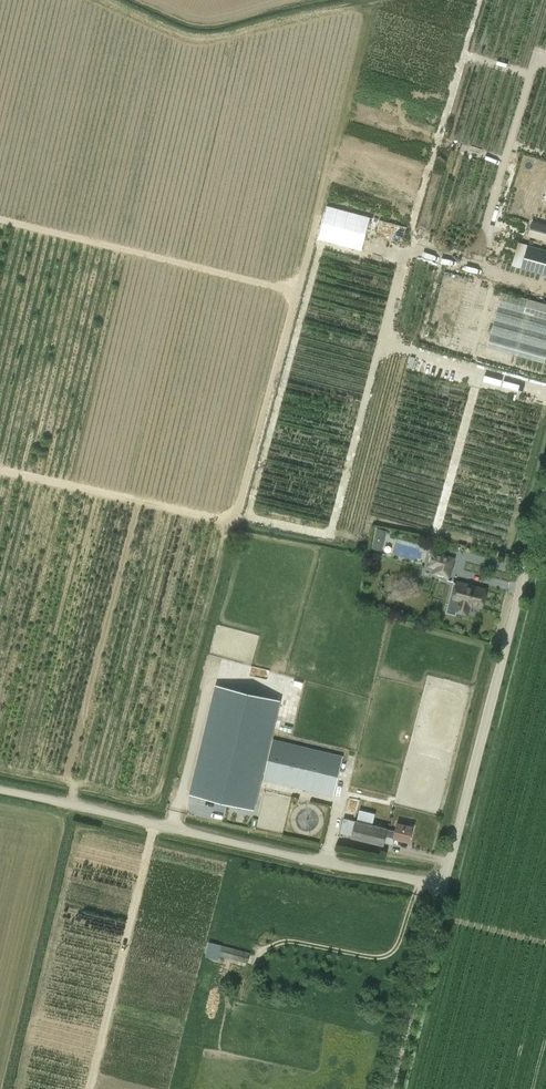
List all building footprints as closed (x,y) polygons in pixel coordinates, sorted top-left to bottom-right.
[(545,232),(545,230),(525,224),(520,237),(542,245),(545,232)] [(527,245),(518,242),(511,265),(520,268),(545,275),(545,250),(527,245)] [(527,299),(501,292),(486,346),(544,363),(545,356),(545,304),(527,299)] [(375,527),(373,549),(384,550),(386,528),(375,527)] [(431,550),(427,567),(433,568),(432,574),(450,579),(455,557),(431,550)] [(469,604),(481,607),(486,588),(457,581),(452,600),(457,602),(455,612),(466,615),(469,604)] [(380,644),(380,634),(368,634),(368,644),(380,644)] [(278,697),(212,681),(186,790),(251,806),(278,697)] [(278,730),(295,733),(300,703),(284,700),(278,730)] [(273,739),(263,779),(332,796),(343,755),(273,739)] [(387,827),(373,824),(375,814),(359,810),(357,820),(355,820),(343,818),(340,833),(351,836),(351,837),(383,845),(387,827)] [(408,841),(412,826),(397,823),(395,830),(387,828),(386,836),(408,841)] [(222,945),(219,956),(248,963),(251,952),(222,945)]
